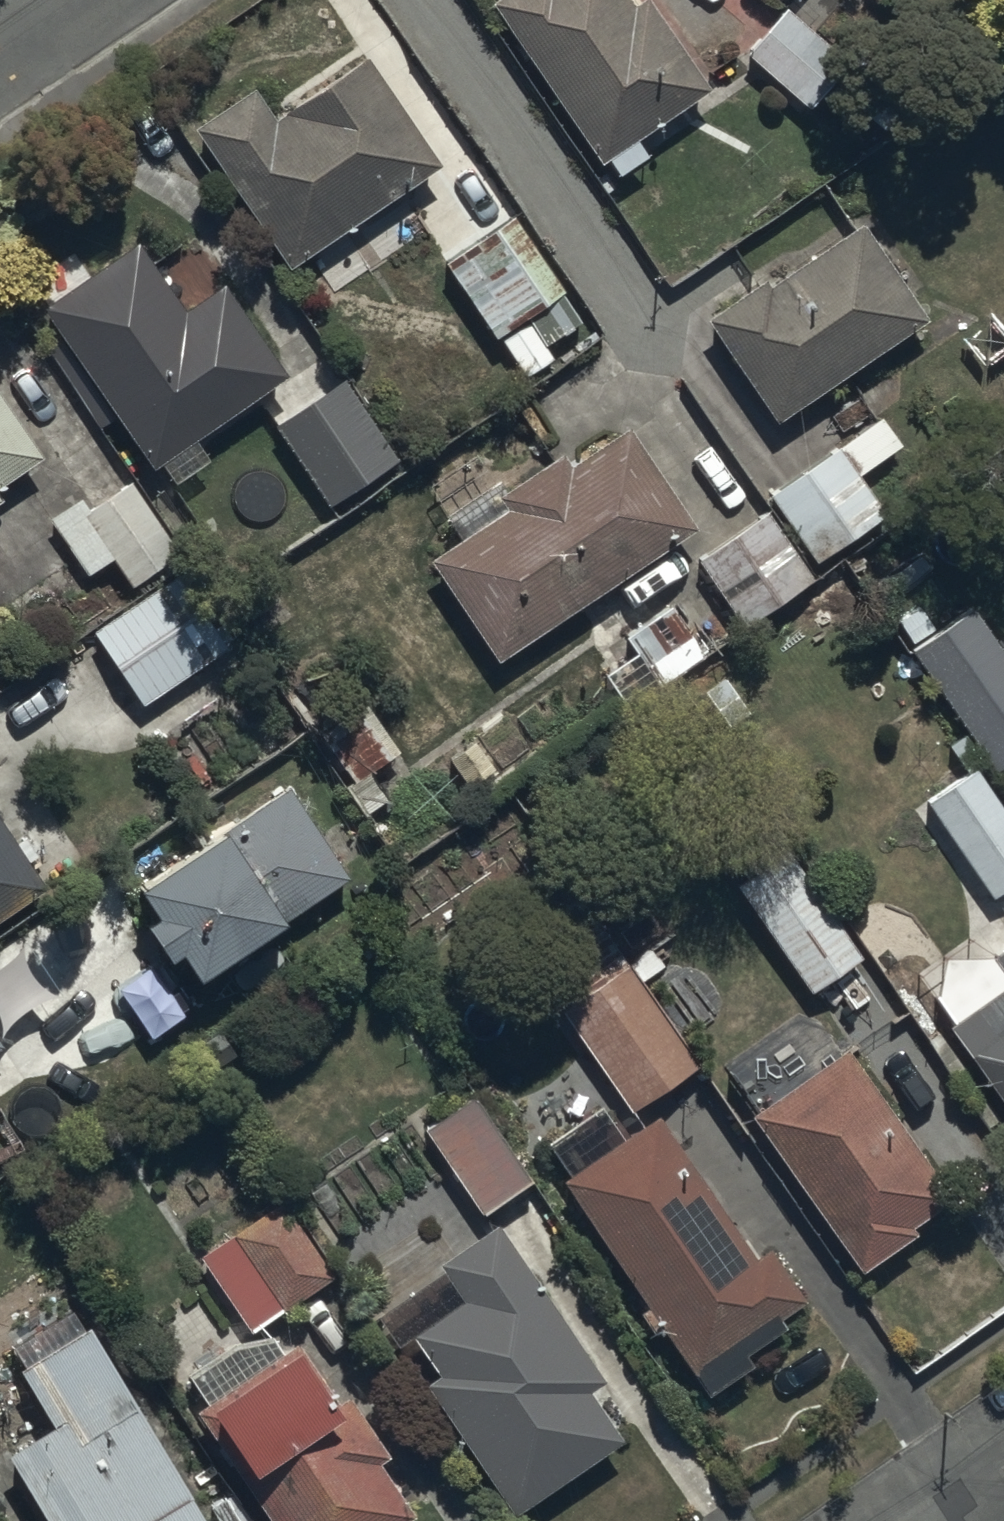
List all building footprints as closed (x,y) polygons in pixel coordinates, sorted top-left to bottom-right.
[(638,130),(713,78),(658,0),(495,0),(603,155),(607,152),(620,170),(651,149),(638,130)] [(784,0),(746,46),(813,102),(851,56),(784,0)] [(276,111),(253,79),(193,120),(291,262),(444,157),(366,47),(276,111)] [(518,212),(447,259),(495,334),(501,331),(526,371),(556,352),(548,341),(585,317),(518,212)] [(770,277),(764,269),(705,310),(778,415),(930,310),(862,213),(770,277)] [(138,233),(40,301),(153,463),(164,456),(178,476),(212,453),(198,432),(289,369),(225,276),(187,303),(138,233)] [(400,451),(345,373),(274,423),(329,501),(400,451)] [(42,449),(0,385),(0,477),(42,449)] [(882,414),(769,490),(815,560),(890,510),(862,469),(901,443),(882,414)] [(445,507),(460,529),(430,549),(499,653),(697,520),(628,418),(573,455),(567,446),(501,490),(492,476),(445,507)] [(83,492),(50,514),(88,571),(114,554),(132,582),(181,549),(131,475),(90,502),(83,492)] [(766,505),(698,552),(744,620),(812,573),(766,505)] [(230,643),(226,638),(241,628),(230,612),(215,622),(180,568),(95,625),(145,700),(230,643)] [(908,643),(995,765),(1003,759),(1003,644),(972,598),(908,643)] [(976,760),(925,793),(991,895),(1003,886),(1003,802),(976,760)] [(227,819),(141,875),(157,900),(148,906),(171,940),(180,934),(199,964),(350,865),(293,779),(229,822),(227,819)] [(0,811),(0,908),(45,877),(28,852),(35,848),(22,828),(15,833),(0,811)] [(789,846),(736,883),(809,987),(861,951),(789,846)] [(995,951),(1003,963),(1003,944),(995,951)] [(561,1004),(633,1105),(700,1058),(629,957),(561,1004)] [(952,1019),(1003,1087),(1003,979),(952,1019)] [(844,1042),(752,1108),(864,1262),(917,1223),(912,1216),(950,1188),(844,1042)] [(474,1089),(424,1122),(482,1209),(532,1176),(474,1089)] [(546,1134),(569,1169),(562,1174),(710,1388),(755,1357),(746,1344),(784,1318),(779,1310),(809,1289),(773,1236),(756,1248),(660,1110),(625,1133),(602,1097),(546,1134)] [(285,1195),(202,1253),(252,1325),(335,1267),(285,1195)] [(448,1262),(397,1297),(443,1363),(425,1375),(515,1504),(623,1429),(590,1382),(606,1372),(497,1215),(442,1253),(448,1262)] [(6,1443),(51,1520),(213,1520),(94,1312),(22,1353),(57,1414),(6,1443)] [(207,1395),(195,1403),(276,1520),(394,1520),(413,1508),(376,1456),(389,1447),(341,1377),(334,1381),(300,1331),(281,1344),(266,1321),(191,1372),(207,1395)]
